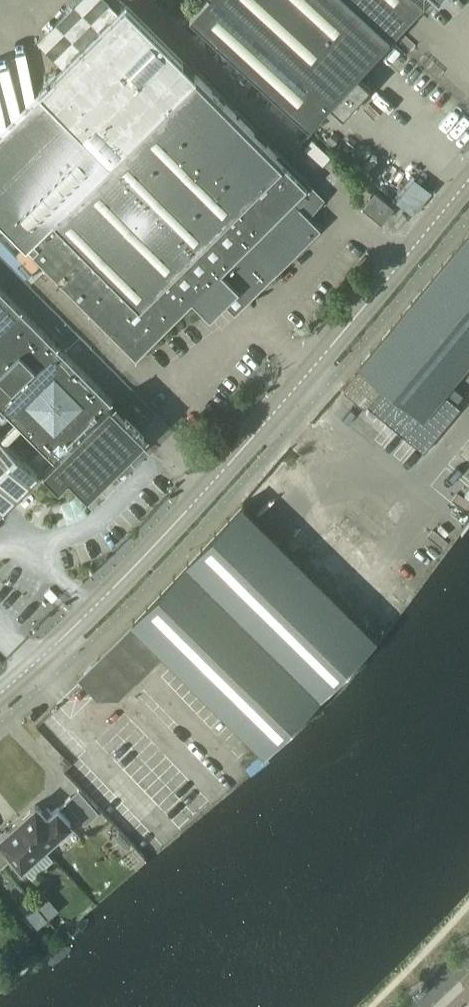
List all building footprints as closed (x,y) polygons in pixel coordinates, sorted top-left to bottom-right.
[(38,46),(60,68),(113,14),(99,0),(84,0),(38,46)] [(190,16),(309,126),(310,126),(330,104),(344,116),(371,87),(358,75),(391,39),(427,0),(205,0),(190,16)] [(26,244),(135,354),(191,299),(198,306),(200,303),(211,314),(237,288),(248,299),(273,268),(277,271),(320,228),(309,217),(292,199),(305,186),(276,156),(125,4),(39,90),(0,129),(0,218),(26,244)] [(396,200),(413,214),(432,191),(416,177),(396,200)] [(362,207),(382,223),(394,207),(374,191),(362,207)] [(345,388),(366,406),(367,403),(425,451),(462,406),(457,402),(444,392),(451,383),(468,362),(468,232),(359,365),(362,368),(345,388)] [(16,421),(1,436),(6,441),(22,425),(55,457),(45,467),(60,482),(70,472),(89,491),(90,491),(91,491),(90,490),(103,477),(104,477),(104,476),(117,463),(118,463),(119,463),(118,462),(131,449),(132,449),(132,448),(145,435),(146,435),(147,435),(146,434),(127,414),(121,420),(108,406),(109,404),(112,401),(113,400),(0,286),(0,404),(16,421)] [(38,476),(5,443),(0,438),(0,513),(38,476)] [(134,623),(163,651),(264,749),(376,636),(242,505),(133,621),(134,623)] [(308,551),(340,583),(364,560),(356,553),(360,549),(335,524),(308,551)] [(119,695),(163,651),(134,623),(80,675),(99,695),(119,695)] [(99,813),(78,790),(66,801),(87,824),(99,813)] [(37,803),(19,818),(46,848),(58,837),(55,834),(70,821),(58,807),(53,811),(48,806),(43,810),(37,803)] [(15,855),(22,863),(31,856),(34,859),(46,848),(19,818),(0,835),(0,867),(15,855)] [(45,894),(36,901),(50,917),(58,910),(45,894)] [(31,897),(22,905),(40,926),(49,919),(31,897)]
